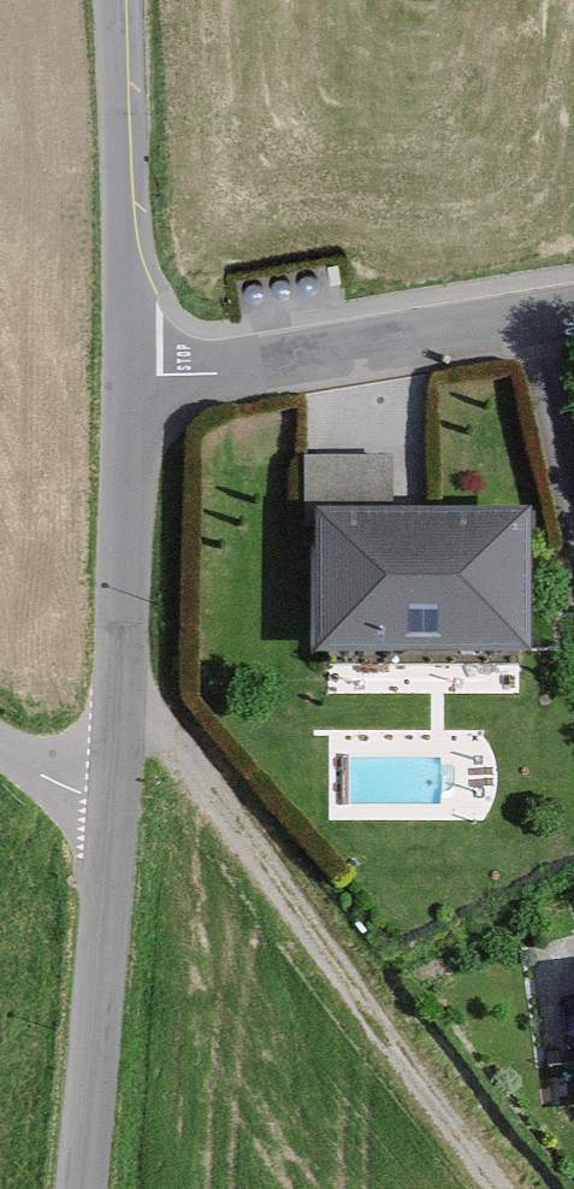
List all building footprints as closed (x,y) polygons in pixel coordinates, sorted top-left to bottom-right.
[(396,498),(395,449),(309,452),(310,500),(396,498)] [(526,515),(297,508),(292,675),(521,683),(526,515)]
